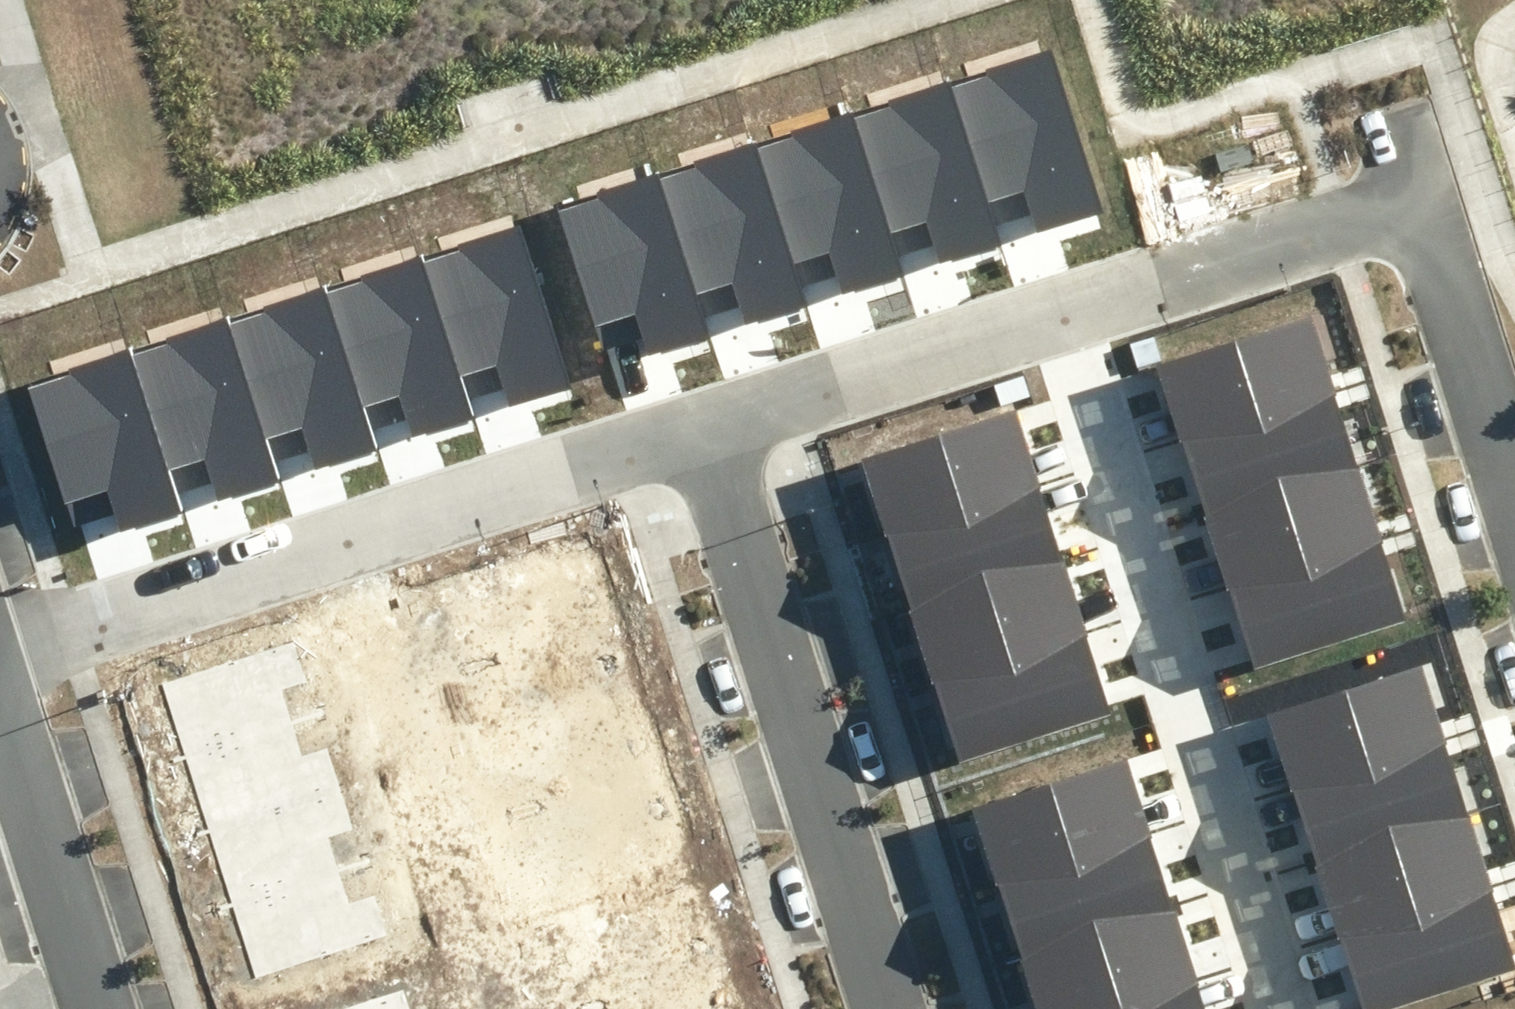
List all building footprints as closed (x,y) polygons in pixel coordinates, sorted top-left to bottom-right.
[(989,77),(953,89),(998,225),(1033,214),(1039,232),(1101,212),(1048,50),(987,70),(989,77)] [(892,108),(857,119),(901,256),(935,245),(940,263),(1004,243),(998,225),(953,89),(950,81),(890,101),(892,108)] [(795,139),(759,151),(803,287),(839,276),(845,294),(907,274),(901,256),(857,119),(854,113),(793,133),(795,139)] [(698,170),(661,182),(705,319),(742,307),(748,325),(809,305),(803,287),(759,151),(757,144),(695,164),(698,170)] [(599,202),(558,215),(603,351),(643,338),(649,356),(711,336),(705,319),(661,182),(658,175),(597,195),(599,202)] [(461,252),(424,263),(469,400),(504,388),(510,406),(573,386),(520,225),(459,245),(461,252)] [(363,283),(328,294),(373,431),(406,420),(412,438),(475,417),(469,400),(424,263),(422,256),(361,276),(363,283)] [(267,314),(231,326),(275,462),(311,451),(316,469),(379,449),(373,431),(328,294),(326,287),(265,307),(267,314)] [(1336,393),(1312,317),(1160,366),(1184,441),(1336,393)] [(169,345),(132,357),(176,493),(213,481),(219,499),(281,480),(275,462),(231,326),(229,319),(167,338),(169,345)] [(70,376),(30,389),(74,526),(115,513),(120,531),(182,511),(176,493),(132,357),(130,350),(68,370),(70,376)] [(1359,464),(1336,393),(1184,441),(1206,512),(1359,464)] [(1039,489),(1015,413),(863,461),(887,537),(1039,489)] [(1383,540),(1359,464),(1206,512),(1230,588),(1383,540)] [(1062,559),(1039,489),(887,537),(909,607),(1062,559)] [(1409,623),(1383,540),(1230,588),(1257,671),(1409,623)] [(1086,635),(1062,559),(909,607),(933,683),(1086,635)] [(1112,718),(1086,635),(933,683),(960,767),(1112,718)] [(1445,741),(1421,664),(1269,713),(1293,788),(1445,741)] [(1468,811),(1445,741),(1293,788),(1315,859),(1468,811)] [(1151,835),(1127,759),(975,808),(999,883),(1151,835)] [(1492,887),(1468,811),(1315,859),(1339,935),(1492,887)] [(1174,906),(1151,835),(999,883),(1021,954),(1174,906)] [(1492,887),(1339,935),(1363,1008),(1395,1008),(1514,971),(1514,960),(1492,887)] [(1174,906),(1021,954),(1039,1008),(1111,1008),(1198,982),(1174,906)] [(1198,982),(1111,1008),(1207,1008),(1198,982)]
